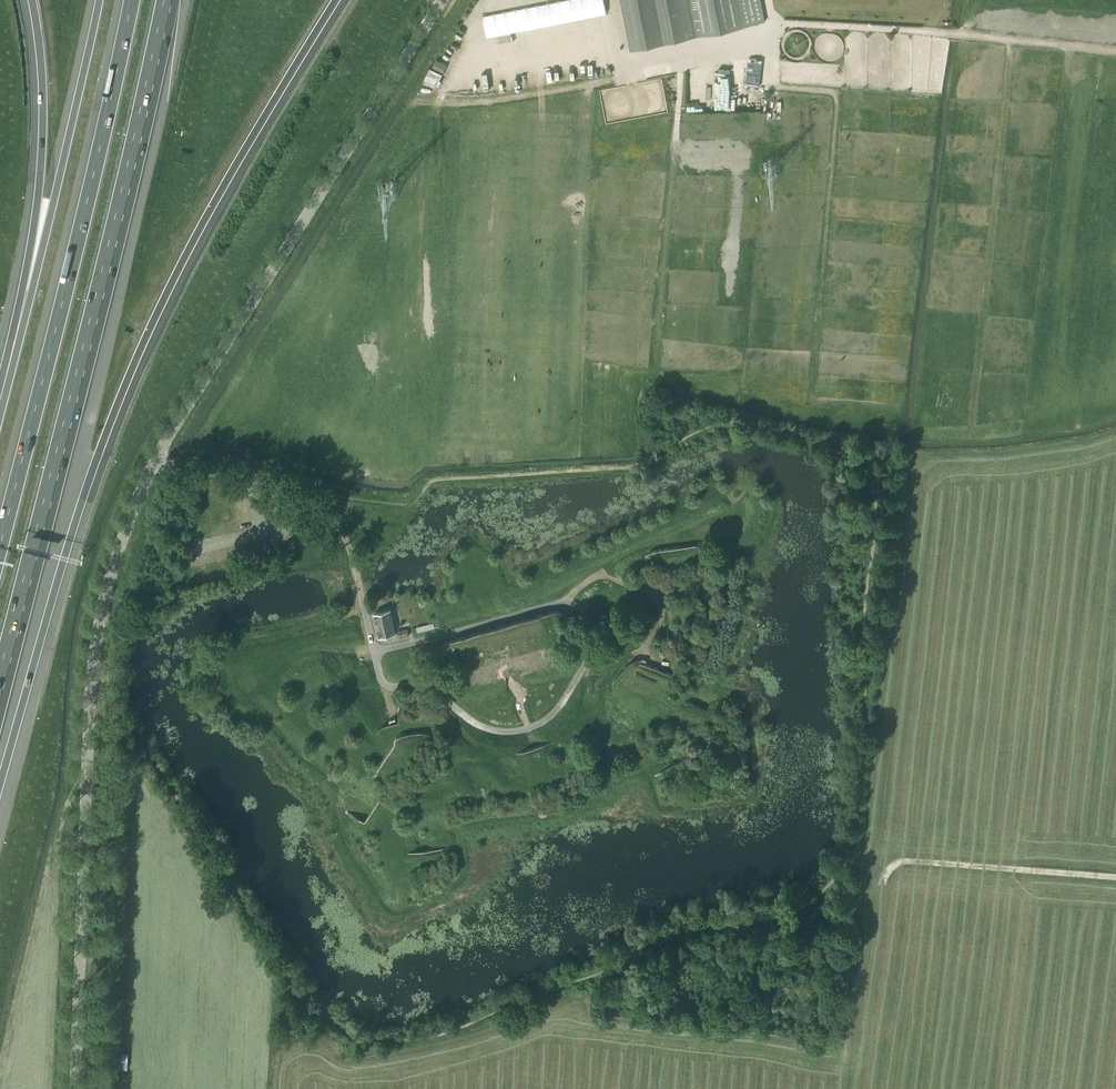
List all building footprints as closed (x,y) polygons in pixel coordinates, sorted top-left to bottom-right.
[(631,49),(765,21),(760,0),(621,0),(631,49)] [(759,87),(764,59),(749,56),(745,84),(759,87)] [(429,462),(428,447),(416,448),(416,462),(429,462)] [(587,599),(596,624),(605,621),(596,595),(587,599)] [(393,638),(392,633),(395,633),(390,609),(373,613),(378,636),(386,635),(387,639),(393,638)] [(408,629),(397,631),(398,638),(409,636),(408,629)] [(392,748),(392,750),(393,750),(393,748),(393,746),(393,745),(394,743),(396,742),(397,741),(398,740),(400,739),(401,747),(419,744),(418,736),(419,736),(421,736),(423,736),(424,736),(426,736),(427,736),(428,736),(429,737),(430,738),(431,739),(428,742),(429,742),(432,739),(431,737),(430,736),(429,735),(427,735),(426,734),(424,734),(422,734),(421,734),(419,734),(417,734),(399,737),(397,738),(396,739),(394,741),(393,743),(392,745),(392,746),(392,748)]
